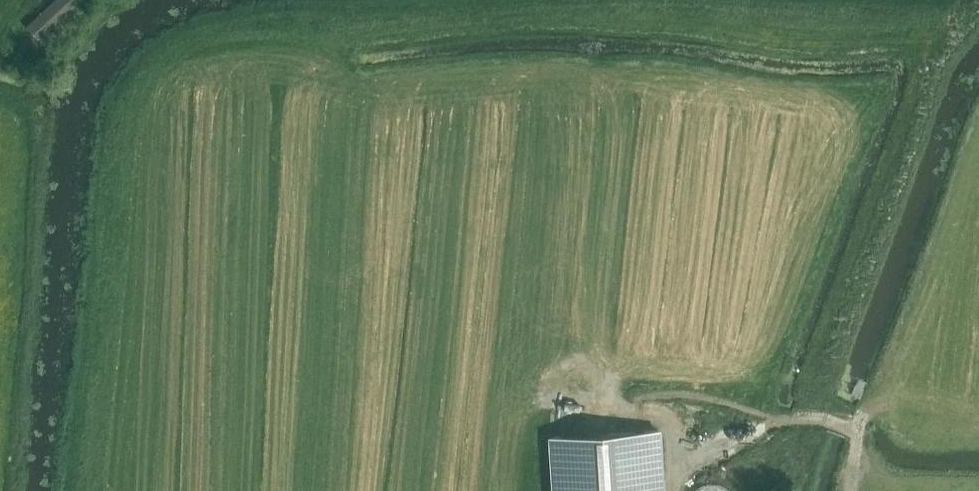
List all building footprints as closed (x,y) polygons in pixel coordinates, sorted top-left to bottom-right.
[(27,26),(38,38),(53,25),(60,33),(69,25),(61,17),(79,0),(55,0),(27,26)] [(658,431),(553,437),(556,490),(662,490),(658,431)]
